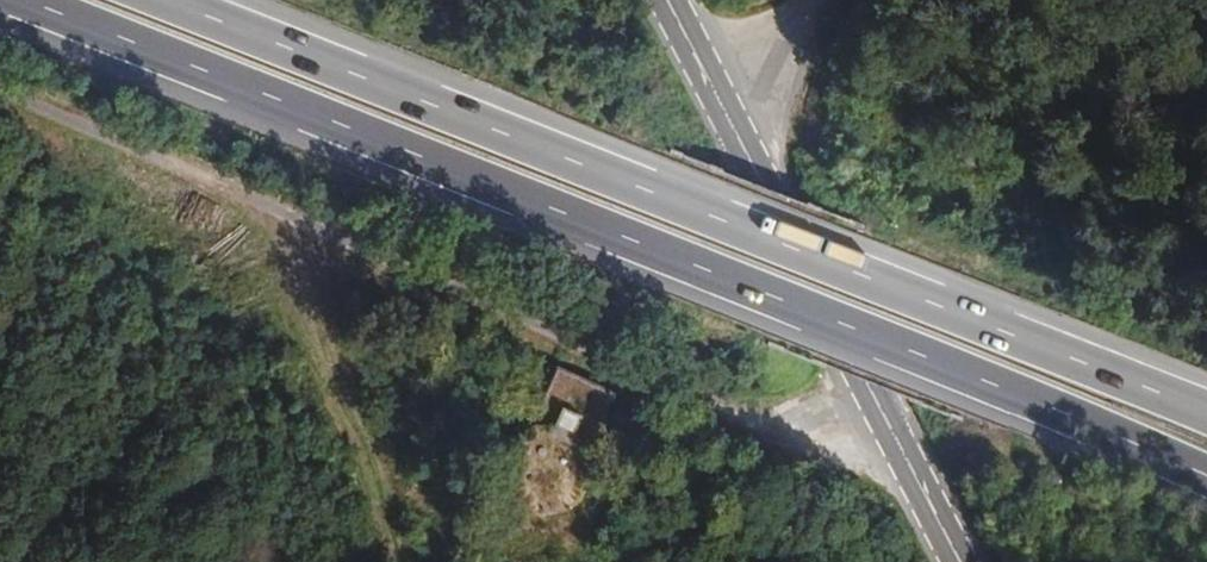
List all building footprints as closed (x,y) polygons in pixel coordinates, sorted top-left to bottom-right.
[(619,394),(561,369),(535,427),(593,453),(619,394)]
